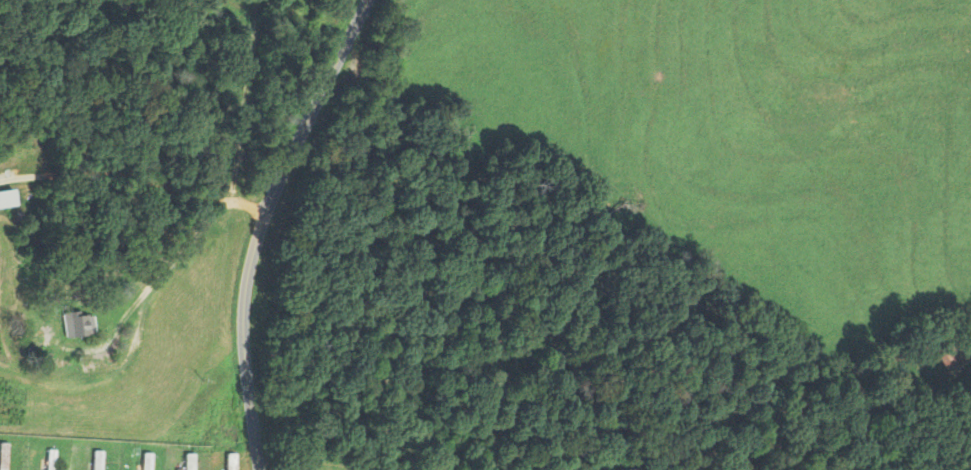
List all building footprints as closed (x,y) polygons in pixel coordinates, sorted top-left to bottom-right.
[(16,206),(13,189),(0,191),(0,208),(16,206)] [(93,312),(63,312),(63,336),(93,336),(93,312)] [(931,353),(942,369),(957,359),(946,343),(931,353)] [(101,450),(93,450),(93,469),(101,469),(101,450)] [(193,453),(184,453),(184,469),(193,469),(193,453)] [(234,457),(225,457),(225,469),(234,469),(234,457)]
